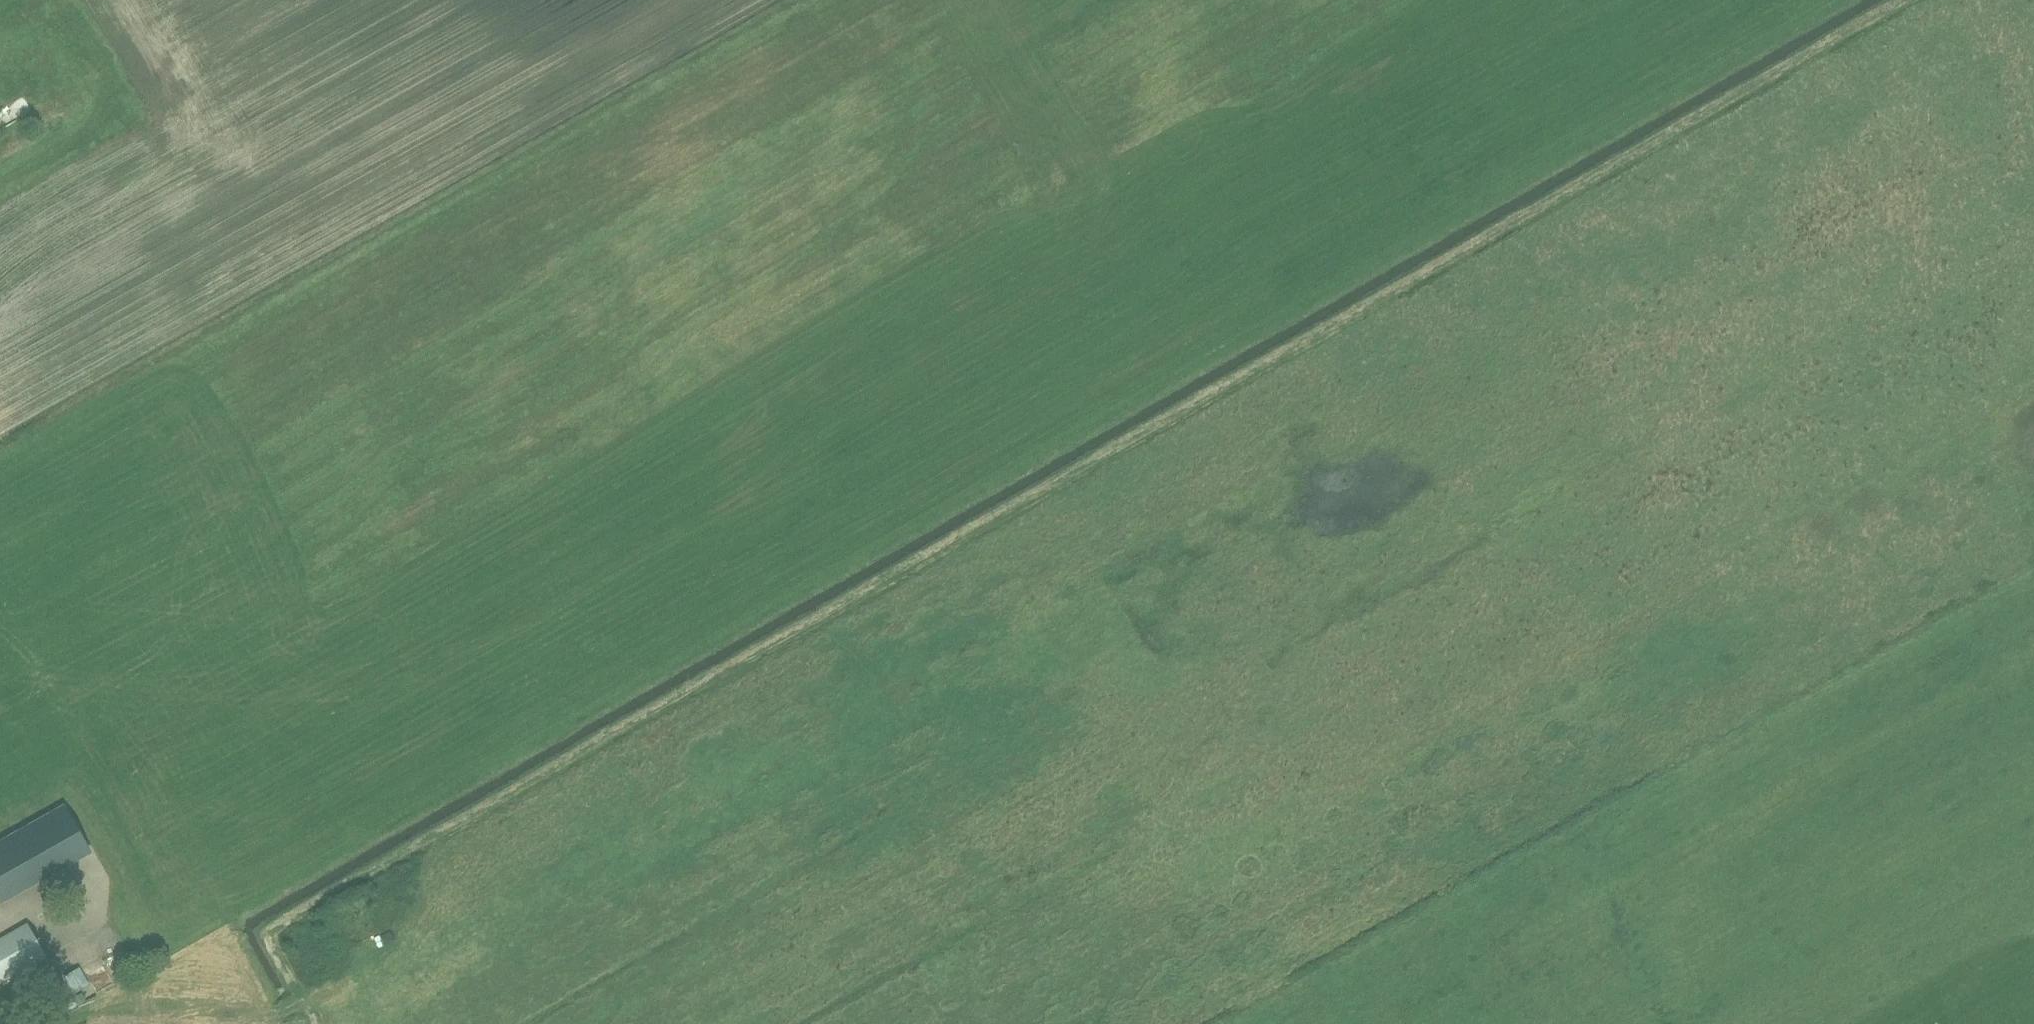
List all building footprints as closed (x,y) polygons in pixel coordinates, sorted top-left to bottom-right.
[(0,848),(0,898),(0,899),(22,887),(0,848)] [(46,957),(27,925),(0,941),(0,983),(46,957)] [(91,986),(81,968),(64,978),(75,995),(91,986)]
